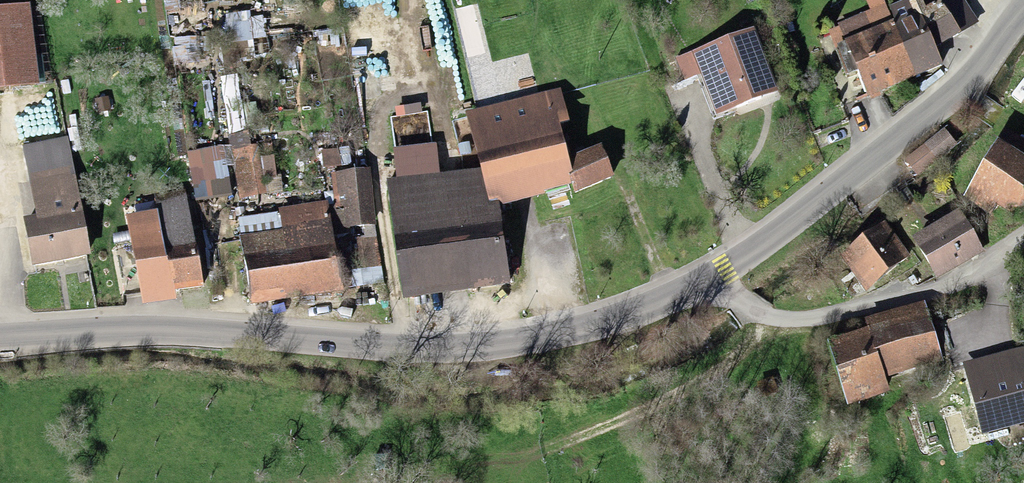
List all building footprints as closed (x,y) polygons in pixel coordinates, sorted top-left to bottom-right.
[(839,52),(849,75),(858,71),(869,98),(937,71),(927,45),(970,23),(956,0),(914,0),(902,6),(890,14),(862,24),(841,33),(847,49),(839,52)] [(0,15),(0,93),(36,88),(25,11),(0,15)] [(748,27),(665,57),(674,84),(693,77),(710,121),(774,97),(748,27)] [(455,113),(463,168),(469,210),(498,205),(573,194),(568,167),(566,159),(558,98),(455,113)] [(963,201),(1008,230),(1023,205),(1023,148),(1006,136),(963,201)] [(935,141),(917,156),(927,169),(946,154),(935,141)] [(596,153),(566,159),(568,167),(573,194),(603,188),(596,153)] [(463,168),(384,177),(398,304),(508,291),(498,205),(469,210),(463,168)] [(86,261),(70,175),(33,182),(41,226),(26,229),(34,270),(86,261)] [(341,179),(348,231),(374,228),(367,175),(341,179)] [(185,196),(104,212),(123,307),(204,291),(185,196)] [(287,237),(245,244),(256,309),(338,295),(324,209),(283,216),(287,237)] [(961,219),(914,244),(933,280),(980,255),(961,219)] [(885,231),(841,263),(867,297),(910,264),(885,231)] [(873,336),(831,350),(850,410),(890,397),(886,384),(939,367),(920,310),(870,327),(873,336)] [(964,362),(983,433),(1023,422),(1023,346),(964,362)]
